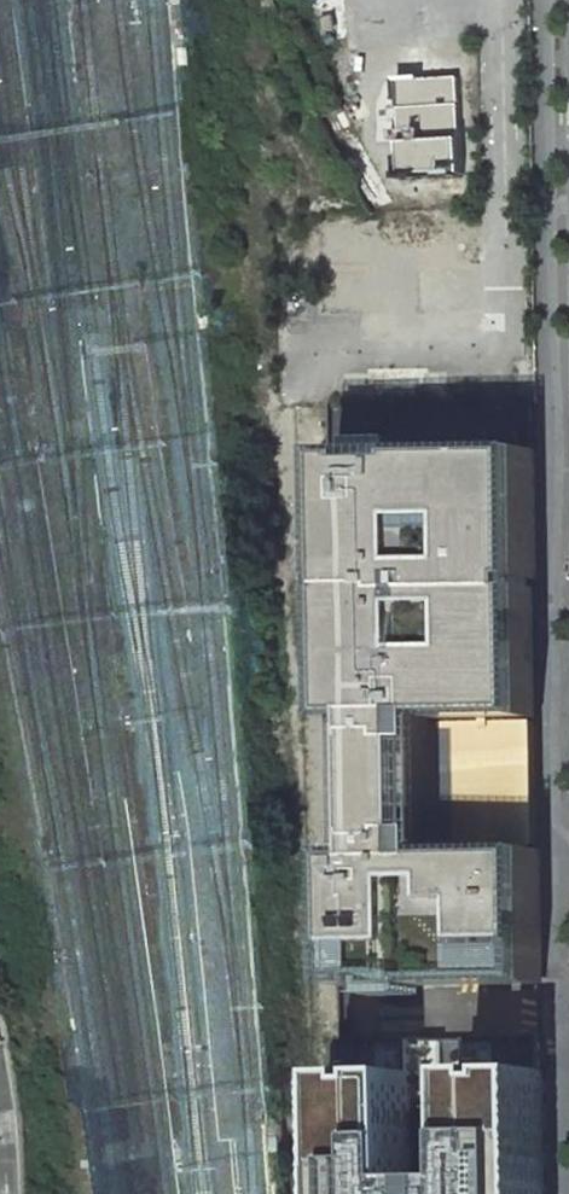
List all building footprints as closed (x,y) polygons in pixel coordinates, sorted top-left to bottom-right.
[(421,979),(540,977),(538,854),(527,854),(527,844),(537,844),(536,722),(526,722),(526,708),(499,709),(498,651),(497,593),(524,593),(524,577),(534,577),(532,457),(411,457),(411,462),(363,462),(363,457),(335,457),(334,613),(337,715),(343,715),(343,725),(337,725),(341,847),(347,847),(347,857),(341,857),(344,981),(374,980),(374,976),(421,975),(421,979)] [(344,1193),(549,1193),(549,1179),(547,1038),(340,1041),(344,1193)]
